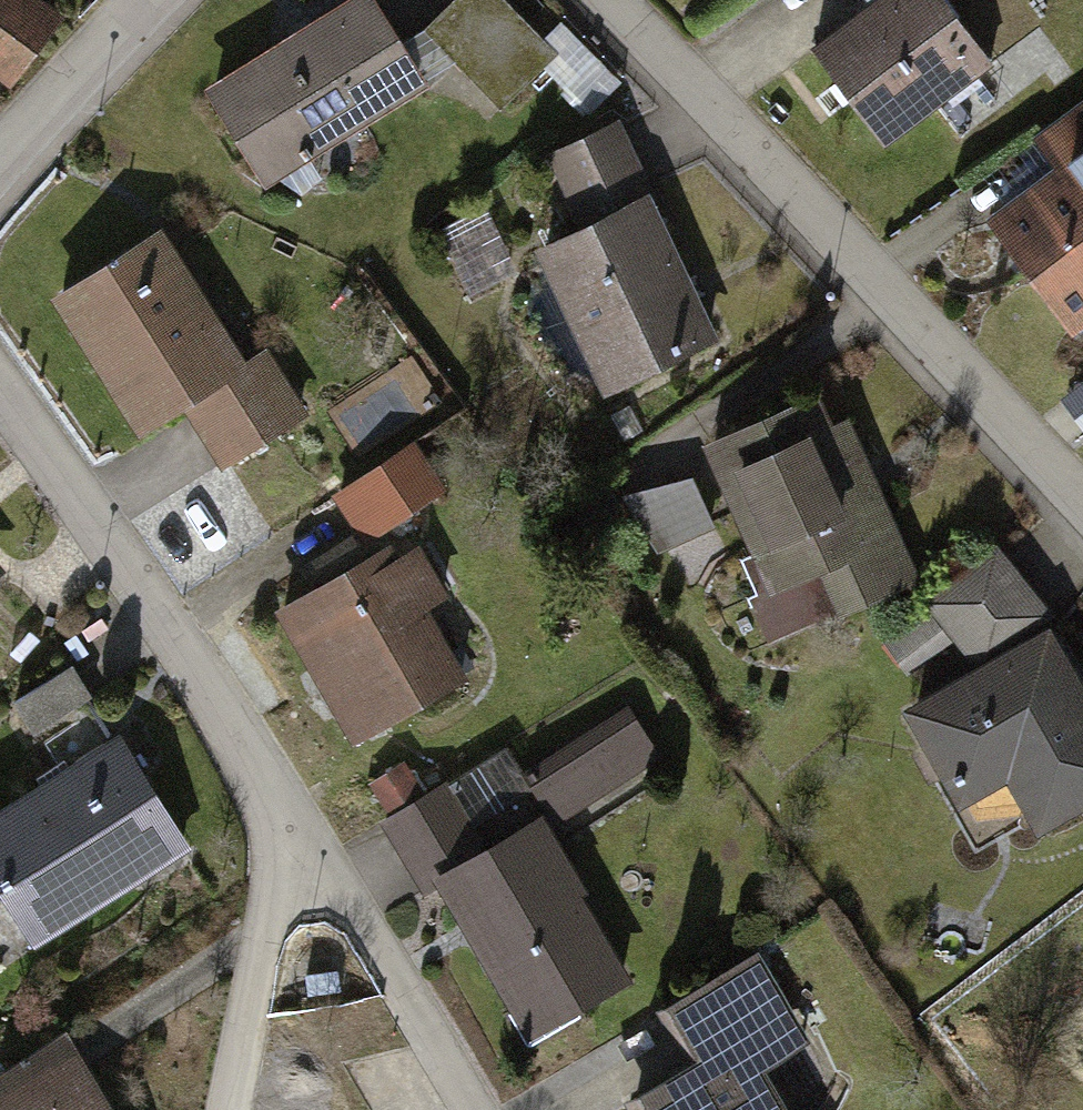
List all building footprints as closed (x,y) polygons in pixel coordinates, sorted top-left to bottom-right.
[(44,0),(0,0),(0,69),(22,85),(70,19),(44,0)] [(219,80),(274,171),(425,81),(376,0),(353,0),(219,80)] [(433,29),(507,105),(565,49),(517,0),(463,0),(433,29)] [(823,39),(886,133),(992,62),(950,0),(882,0),(823,39)] [(1037,137),(1065,173),(1004,220),(1082,322),(1082,321),(1082,102),(1037,137)] [(585,226),(656,191),(621,121),(550,156),(585,226)] [(656,191),(585,226),(547,245),(615,384),(725,331),(656,191)] [(446,226),(474,290),(521,270),(494,206),(446,226)] [(177,224),(70,287),(149,419),(191,395),(226,454),(310,405),(273,343),(255,354),(177,224)] [(831,384),(707,444),(774,583),(827,557),(846,596),(917,562),(831,384)] [(421,442),(338,496),(370,545),(453,491),(421,442)] [(661,550),(721,526),(699,471),(639,495),(661,550)] [(1006,542),(940,589),(988,655),(1053,608),(1006,542)] [(291,604),(355,728),(468,670),(405,546),(291,604)] [(918,706),(970,800),(1021,772),(1047,819),(1082,799),(1082,668),(1061,628),(918,706)] [(658,755),(626,704),(525,767),(556,818),(658,755)] [(0,812),(0,876),(33,936),(189,851),(129,742),(0,812)] [(388,814),(384,816),(427,890),(444,880),(504,845),(460,769),(427,788),(409,758),(369,781),(388,814)] [(504,845),(444,880),(533,1033),(636,974),(546,821),(504,845)] [(621,1103),(625,1109),(792,1109),(764,1061),(807,1037),(759,953),(656,1011),(687,1065),(621,1103)] [(77,1034),(0,1079),(0,1087),(14,1109),(122,1109),(77,1034)]
